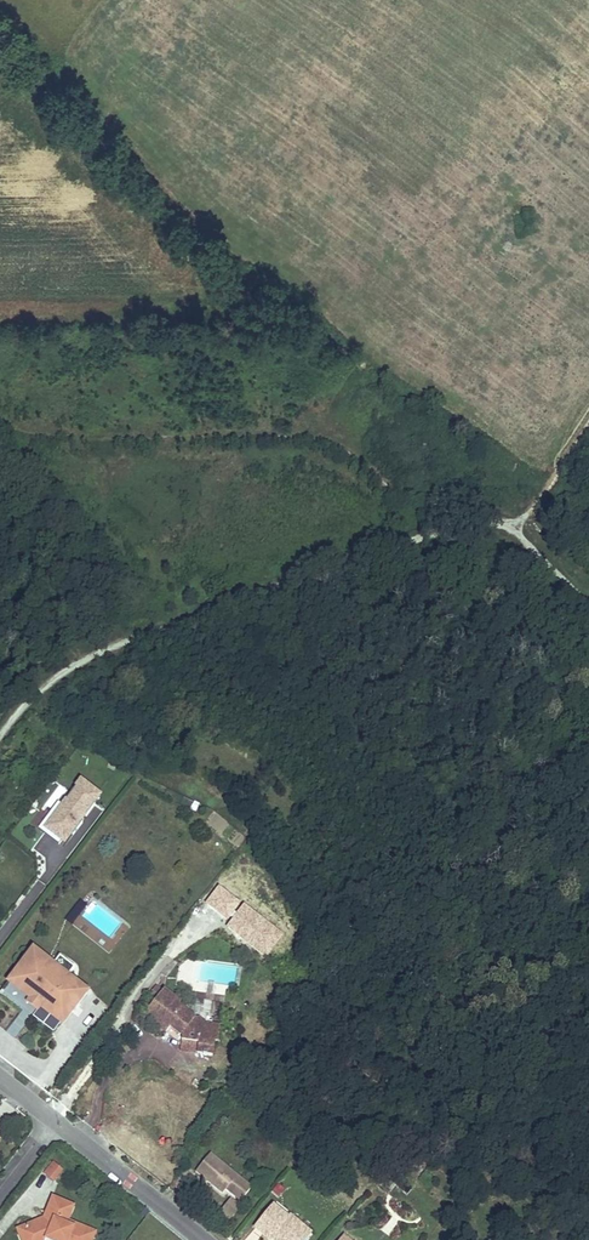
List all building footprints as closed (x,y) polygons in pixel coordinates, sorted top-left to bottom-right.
[(78,778),(38,830),(62,848),(102,796),(78,778)] [(53,811),(67,789),(58,783),(44,806),(53,811)] [(89,914),(96,906),(92,903),(85,911),(89,914)] [(8,982),(29,1000),(40,1008),(62,1025),(87,993),(67,978),(53,966),(33,950),(8,982)] [(59,957),(53,966),(67,978),(74,969),(59,957)] [(150,994),(156,999),(163,990),(157,986),(150,994)] [(181,1002),(164,989),(163,990),(156,999),(144,1013),(166,1031),(171,1026),(182,1035),(180,1050),(213,1055),(215,1043),(218,1043),(220,1028),(207,1025),(199,1019),(195,1019),(178,1006),(181,1002)] [(40,1008),(29,1000),(26,1004),(36,1012),(40,1008)] [(251,1188),(210,1155),(196,1172),(202,1177),(207,1176),(208,1182),(223,1194),(226,1190),(240,1201),(251,1188)] [(46,1175),(55,1165),(53,1163),(44,1173),(46,1175)] [(53,1181),(62,1171),(55,1165),(46,1175),(53,1181)] [(278,1197),(284,1190),(278,1185),(272,1192),(278,1197)] [(95,1233),(67,1221),(73,1207),(52,1198),(44,1219),(42,1223),(38,1221),(17,1230),(21,1239),(45,1239),(46,1239),(47,1239),(92,1239),(95,1233)] [(231,1220),(240,1208),(230,1200),(221,1212),(231,1220)] [(273,1206),(255,1228),(269,1239),(271,1239),(272,1239),(275,1235),(280,1239),(305,1239),(307,1237),(295,1227),(299,1223),(290,1216),(288,1218),(273,1206)] [(295,1227),(307,1237),(311,1233),(299,1223),(295,1227)]
